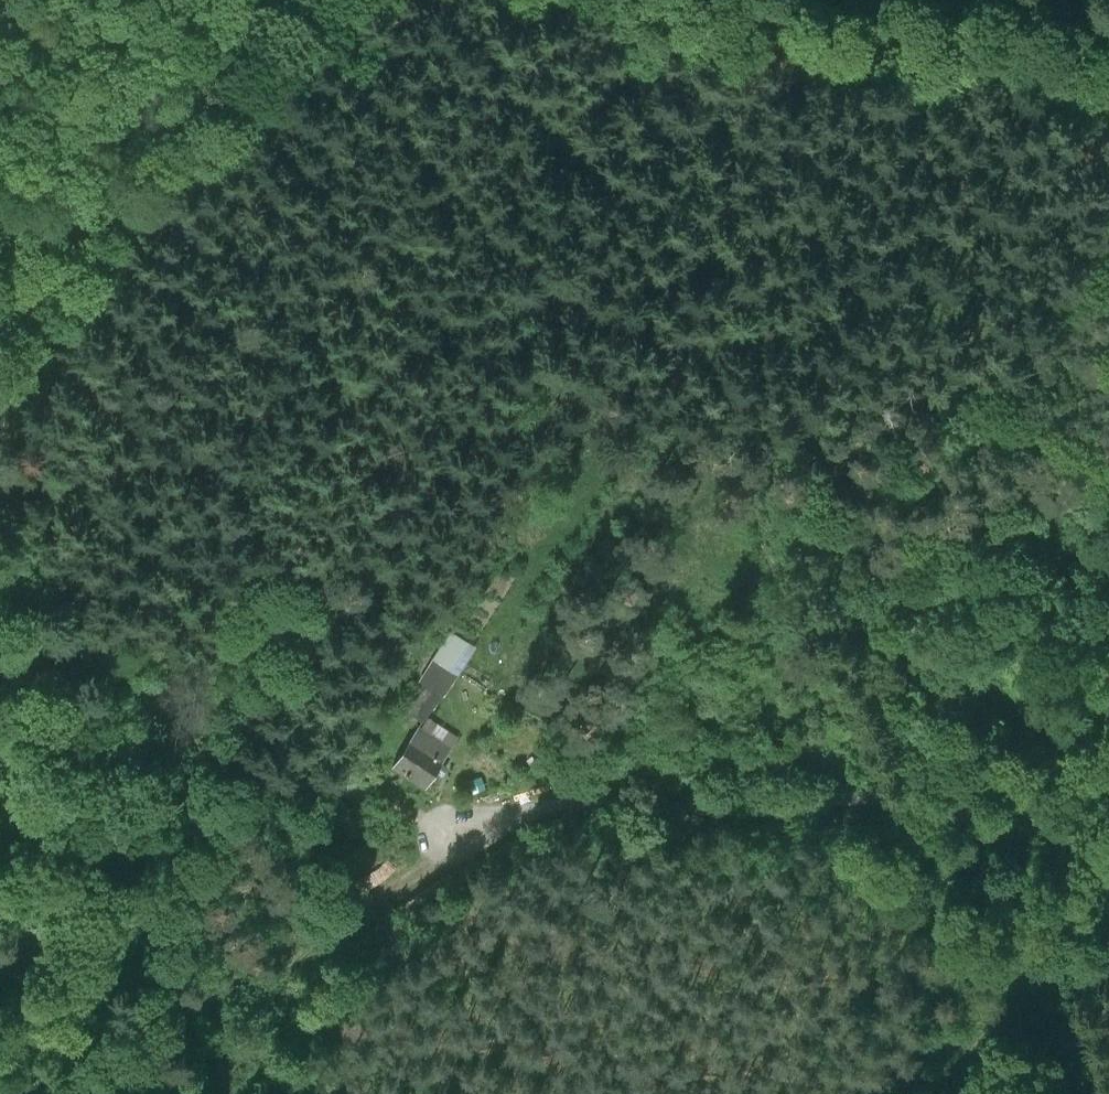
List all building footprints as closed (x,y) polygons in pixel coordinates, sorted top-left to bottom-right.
[(475,648),(450,631),(432,659),(457,675),(475,648)] [(457,675),(432,659),(419,680),(444,696),(457,675)] [(454,750),(418,725),(390,765),(426,790),(454,750)]
